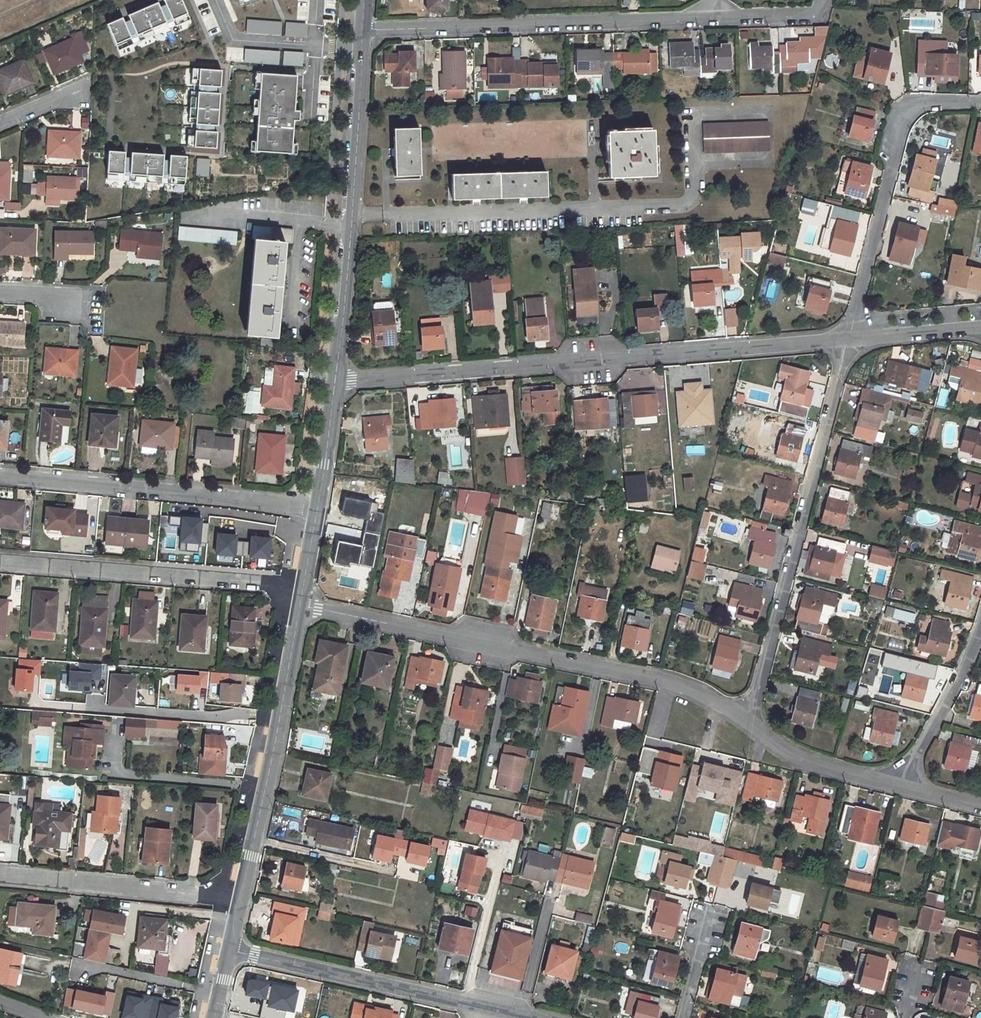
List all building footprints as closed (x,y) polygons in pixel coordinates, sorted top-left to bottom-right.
[(182,0),(168,0),(108,27),(121,57),(193,25),(182,0)] [(426,1),(428,1),(428,10),(448,9),(448,0),(426,0),(426,1)] [(940,21),(941,21),(942,12),(915,10),(915,18),(909,17),(909,29),(939,31),(940,21)] [(971,11),(971,20),(979,20),(979,11),(971,11)] [(283,22),(247,20),(246,33),(282,36),(283,22)] [(308,24),(286,22),(285,35),(307,37),(308,24)] [(826,33),(828,25),(814,26),(814,34),(826,33)] [(834,29),(830,45),(835,46),(839,30),(834,29)] [(82,36),(46,51),(54,73),(82,62),(79,55),(88,51),(82,36)] [(817,37),(800,38),(800,42),(786,43),(786,53),(779,53),(780,56),(773,57),(773,46),(758,47),(758,43),(750,43),(750,67),(764,67),(764,69),(773,68),(773,72),(796,70),(795,62),(809,61),(809,56),(817,56),(818,51),(817,37)] [(818,51),(817,56),(820,56),(825,37),(817,37),(818,51)] [(649,42),(636,42),(636,53),(649,52),(649,42)] [(716,71),(715,69),(730,68),(729,44),(721,44),(721,48),(705,49),(706,59),(700,59),(700,56),(693,56),(693,50),(692,46),(678,47),(677,43),(669,43),(671,67),(684,67),(684,69),(701,68),(701,72),(716,71)] [(871,48),(864,78),(882,83),(890,54),(871,48)] [(281,52),(245,49),(244,63),(280,66),(281,52)] [(603,50),(577,50),(577,74),(604,74),(604,69),(623,69),(623,73),(649,72),(649,52),(636,53),(603,53),(603,50)] [(465,51),(443,52),(444,73),(444,88),(465,88),(465,51)] [(306,53),(285,52),(284,65),(305,66),(306,53)] [(414,52),(399,52),(399,54),(385,54),(385,71),(393,70),(393,78),(395,78),(396,85),(408,85),(408,70),(414,70),(414,52)] [(927,54),(926,73),(957,74),(957,55),(927,54)] [(501,59),(488,59),(489,87),(558,87),(557,66),(546,66),(546,63),(529,63),(521,63),(521,67),(513,67),(513,61),(501,61),(501,59)] [(0,71),(0,82),(5,95),(33,83),(23,61),(0,71)] [(222,72),(200,70),(194,149),(217,150),(222,72)] [(298,78),(261,75),(256,153),(292,155),(298,78)] [(856,107),(849,136),(868,141),(875,112),(856,107)] [(81,118),(81,128),(90,129),(90,118),(81,118)] [(769,122),(703,123),(705,152),(771,150),(769,122)] [(419,127),(393,128),(395,176),(421,175),(419,127)] [(653,130),(608,131),(609,177),(655,176),(653,130)] [(49,132),(48,156),(79,157),(80,134),(49,132)] [(188,135),(186,148),(192,149),(194,136),(188,135)] [(188,157),(109,152),(108,174),(186,179),(188,157)] [(916,155),(909,185),(928,190),(936,160),(916,155)] [(197,158),(195,176),(209,177),(210,159),(197,158)] [(845,159),(842,170),(837,191),(843,193),(845,191),(864,196),(872,166),(845,159)] [(76,177),(86,178),(88,168),(78,167),(76,177)] [(8,199),(9,169),(0,169),(0,199),(8,199)] [(546,171),(452,174),(453,200),(548,196),(546,171)] [(39,180),(39,194),(46,194),(47,197),(79,199),(79,189),(78,189),(75,188),(75,181),(75,178),(48,177),(47,180),(39,180)] [(931,180),(928,190),(937,192),(940,182),(931,180)] [(831,218),(829,226),(836,228),(831,250),(849,255),(857,224),(831,218)] [(899,222),(889,258),(908,263),(918,228),(899,222)] [(682,224),(674,225),(677,254),(684,254),(682,224)] [(258,240),(249,334),(275,337),(285,242),(291,242),(292,230),(253,226),(252,239),(258,240)] [(179,227),(178,240),(236,245),(238,232),(179,227)] [(13,249),(13,253),(33,254),(35,230),(0,229),(0,248),(13,249)] [(136,252),(136,256),(160,259),(163,234),(120,231),(118,251),(128,251),(129,241),(138,242),(136,252)] [(92,232),(59,232),(59,246),(67,246),(67,253),(92,253),(92,232)] [(719,237),(720,258),(730,257),(732,273),(740,272),(739,256),(738,255),(743,254),(743,256),(743,258),(746,260),(752,260),(759,262),(763,247),(759,245),(759,233),(741,233),(742,236),(719,237)] [(129,241),(128,251),(136,252),(138,242),(129,241)] [(770,252),(767,262),(784,266),(787,256),(770,252)] [(952,257),(951,263),(952,263),(960,265),(961,259),(952,257)] [(948,283),(978,289),(980,276),(980,269),(960,265),(952,263),(948,283)] [(593,268),(573,269),(578,315),(578,323),(581,325),(596,324),(598,321),(593,268)] [(713,304),(712,285),(722,285),(721,270),(710,270),(693,272),(691,272),(693,305),(713,304)] [(811,286),(806,306),(823,310),(825,310),(830,290),(829,290),(831,282),(808,276),(806,285),(811,286)] [(470,284),(474,324),(494,322),(489,282),(470,284)] [(665,295),(654,296),(656,308),(637,310),(639,330),(659,329),(657,311),(667,310),(665,295)] [(542,298),(532,299),(533,306),(543,306),(542,298)] [(532,299),(525,300),(527,320),(525,320),(527,340),(547,338),(545,318),(544,318),(543,306),(533,306),(532,299)] [(375,312),(372,312),(375,345),(396,343),(392,304),(383,305),(384,311),(375,312)] [(724,309),(725,325),(735,325),(734,309),(724,309)] [(440,317),(421,319),(423,349),(443,347),(440,317)] [(23,346),(24,323),(0,322),(0,345),(23,346)] [(112,347),(108,383),(132,386),(136,350),(112,347)] [(47,349),(45,373),(75,375),(76,351),(47,349)] [(889,362),(885,380),(916,388),(921,369),(898,363),(898,364),(889,362)] [(787,377),(781,400),(800,405),(801,399),(804,388),(806,382),(809,372),(782,365),(779,375),(787,377)] [(265,387),(263,405),(290,408),(294,369),(275,367),(275,368),(273,387),(265,387)] [(980,381),(980,379),(980,372),(965,368),(957,399),(976,404),(980,386),(980,381)] [(809,372),(806,382),(814,384),(817,375),(809,372)] [(685,384),(686,391),(703,390),(702,383),(685,384)] [(532,394),(524,395),(526,418),(535,417),(534,413),(544,412),(545,423),(558,421),(555,391),(550,391),(550,386),(540,387),(538,389),(538,392),(532,392),(532,394)] [(538,389),(540,387),(523,388),(524,395),(532,394),(532,392),(538,392),(538,389)] [(804,388),(801,399),(810,401),(812,390),(804,388)] [(686,391),(677,392),(679,427),(714,424),(711,389),(703,390),(686,391)] [(937,405),(944,407),(948,391),(941,389),(937,405)] [(482,398),(474,399),(476,427),(508,424),(506,395),(499,395),(498,391),(489,391),(489,396),(482,397),(482,398)] [(655,391),(623,393),(627,429),(636,428),(635,425),(635,417),(658,414),(655,391)] [(862,393),(860,403),(863,404),(859,420),(857,427),(876,432),(880,418),(882,409),(887,410),(890,400),(862,393)] [(432,424),(432,421),(455,419),(454,399),(430,400),(430,404),(420,405),(422,425),(432,424)] [(607,399),(574,402),(577,429),(609,427),(607,400),(607,399)] [(614,399),(607,400),(609,427),(617,426),(614,399)] [(738,408),(736,416),(750,420),(752,412),(738,408)] [(43,409),(40,440),(58,442),(60,424),(69,425),(71,412),(43,409)] [(914,412),(912,420),(920,422),(922,414),(914,412)] [(658,414),(635,417),(635,425),(659,423),(658,414)] [(818,422),(819,415),(809,414),(809,421),(818,422)] [(92,415),(90,444),(99,445),(99,443),(115,445),(117,417),(92,415)] [(387,449),(385,426),(390,426),(389,416),(363,419),(367,451),(387,449)] [(736,416),(735,420),(749,424),(750,420),(736,416)] [(774,417),(773,420),(776,421),(806,429),(807,425),(774,417)] [(237,418),(236,427),(243,428),(244,419),(237,418)] [(143,421),(140,444),(170,448),(173,424),(143,421)] [(776,421),(773,434),(782,436),(776,457),(796,461),(802,439),(803,440),(806,429),(776,421)] [(973,456),(980,458),(980,424),(979,433),(966,430),(963,443),(976,446),(973,456)] [(198,431),(195,457),(212,458),(231,460),(233,440),(214,438),(214,432),(198,431)] [(260,434),(257,471),(281,473),(284,436),(260,434)] [(844,440),(835,473),(854,477),(860,455),(870,457),(872,448),(844,440)] [(963,443),(961,450),(974,453),(976,446),(963,443)] [(505,458),(506,486),(525,485),(524,457),(505,458)] [(399,461),(397,482),(415,484),(413,463),(399,461)] [(957,506),(971,509),(971,507),(980,510),(980,476),(969,473),(967,482),(976,484),(973,496),(960,492),(957,506)] [(768,487),(763,509),(772,512),(782,514),(791,482),(766,476),(764,485),(768,487)] [(694,477),(683,478),(684,491),(695,490),(694,477)] [(715,481),(713,489),(722,491),(723,483),(715,481)] [(638,486),(625,487),(627,502),(636,502),(636,495),(639,495),(638,486)] [(831,488),(822,521),(841,526),(850,492),(831,488)] [(488,493),(460,489),(459,499),(454,499),(453,508),(462,509),(484,514),(488,493)] [(499,506),(501,496),(492,494),(490,504),(499,506)] [(597,500),(596,506),(609,507),(615,508),(616,502),(597,500)] [(22,528),(24,504),(0,502),(0,526),(22,528)] [(345,522),(340,546),(360,551),(365,528),(369,529),(371,521),(374,521),(377,508),(359,503),(356,517),(348,515),(346,522),(345,522)] [(543,503),(540,518),(550,520),(553,505),(543,503)] [(553,505),(550,520),(558,521),(561,506),(553,505)] [(56,509),(46,508),(44,528),(62,529),(71,530),(71,535),(85,536),(87,515),(73,514),(74,510),(63,509),(56,509)] [(763,509),(760,519),(770,521),(772,512),(763,509)] [(708,528),(710,513),(703,512),(701,527),(708,528)] [(161,548),(179,548),(178,526),(168,526),(168,516),(161,516),(161,548)] [(148,521),(108,517),(105,543),(145,547),(148,521)] [(202,519),(182,517),(180,543),(200,545),(202,519)] [(649,534),(650,521),(640,520),(639,533),(649,534)] [(952,532),(963,534),(958,555),(977,560),(980,543),(980,528),(955,521),(952,532)] [(751,527),(747,538),(755,540),(749,562),(769,568),(775,544),(773,544),(776,534),(751,527)] [(383,574),(379,594),(392,597),(395,584),(392,583),(393,578),(409,581),(413,561),(412,561),(417,538),(391,532),(385,557),(389,557),(385,575),(383,574)] [(952,532),(947,553),(958,555),(963,534),(952,532)] [(237,536),(217,534),(216,555),(235,556),(237,536)] [(271,539),(251,537),(249,558),(269,559),(271,539)] [(816,546),(810,569),(829,574),(835,551),(843,553),(846,545),(819,538),(817,546),(816,546)] [(810,569),(816,546),(811,544),(804,573),(828,579),(829,574),(810,569)] [(681,552),(658,546),(653,564),(665,567),(676,570),(681,552)] [(875,546),(871,560),(888,565),(892,550),(875,546)] [(698,549),(696,560),(703,562),(706,551),(698,549)] [(424,563),(434,566),(437,553),(428,550),(424,563)] [(835,551),(832,562),(843,564),(846,554),(843,553),(835,551)] [(691,560),(687,576),(702,579),(706,564),(691,560)] [(429,606),(434,607),(447,610),(451,611),(458,580),(457,580),(459,571),(437,566),(429,606)] [(488,566),(482,596),(504,601),(511,571),(488,566)] [(942,570),(940,578),(950,581),(945,603),(965,608),(971,586),(969,585),(971,577),(942,570)] [(395,584),(392,597),(396,597),(400,579),(393,578),(392,583),(395,584)] [(730,580),(722,578),(718,594),(726,596),(730,580)] [(735,582),(729,604),(738,606),(735,616),(755,621),(756,616),(760,603),(761,597),(760,597),(762,589),(735,582)] [(884,589),(872,586),(870,594),(881,596),(884,589)] [(582,597),(578,616),(602,621),(608,592),(584,587),(582,597)] [(803,596),(797,618),(794,629),(827,637),(836,595),(806,587),(804,595),(803,596)] [(931,598),(940,600),(942,593),(933,590),(931,598)] [(56,619),(54,619),(56,594),(35,592),(31,637),(39,638),(40,630),(55,631),(56,619)] [(84,596),(80,644),(104,646),(104,634),(102,634),(105,598),(84,596)] [(532,596),(526,625),(550,630),(556,601),(532,596)] [(155,627),(153,627),(155,602),(134,600),(131,636),(155,638),(155,627)] [(680,613),(692,616),(694,604),(683,602),(680,613)] [(868,602),(866,608),(875,610),(876,605),(868,602)] [(254,634),(252,634),(254,608),(233,607),(230,644),(253,646),(254,634)] [(447,610),(434,607),(432,614),(446,617),(447,610)] [(887,607),(885,615),(892,617),(894,609),(887,607)] [(894,609),(892,617),(913,623),(915,614),(894,609)] [(182,615),(180,649),(201,650),(202,635),(204,635),(206,617),(182,615)] [(628,617),(622,646),(645,650),(651,621),(628,617)] [(679,617),(678,624),(685,626),(686,619),(679,617)] [(921,637),(918,648),(945,656),(951,632),(949,631),(951,624),(933,619),(928,638),(921,637)] [(720,637),(713,667),(732,672),(740,642),(720,637)] [(799,653),(797,661),(795,669),(814,674),(819,654),(829,656),(832,645),(803,638),(799,653)] [(901,651),(903,643),(891,639),(889,647),(901,651)] [(320,640),(316,662),(322,663),(320,672),(317,671),(314,689),(337,694),(348,646),(320,640)] [(872,651),(870,658),(876,660),(878,652),(872,651)] [(878,652),(876,660),(884,662),(886,654),(878,652)] [(368,653),(362,682),(387,687),(393,658),(368,653)] [(412,656),(406,687),(414,689),(416,682),(417,677),(438,681),(440,682),(444,661),(421,657),(421,658),(412,656)] [(33,675),(40,675),(40,658),(15,658),(14,689),(33,689),(33,675)] [(77,668),(68,668),(67,690),(100,690),(101,663),(78,663),(77,668)] [(911,665),(902,696),(922,701),(928,678),(924,677),(926,669),(911,665)] [(177,671),(176,691),(200,691),(200,686),(207,686),(207,672),(177,671)] [(220,683),(219,700),(239,702),(239,692),(240,686),(243,686),(244,674),(229,673),(228,683),(220,683)] [(526,673),(524,679),(537,682),(539,675),(526,673)] [(135,686),(133,686),(134,677),(112,675),(110,705),(133,706),(135,686)] [(417,677),(416,682),(437,686),(438,681),(417,677)] [(509,680),(506,696),(537,702),(541,683),(537,682),(524,679),(518,678),(517,682),(509,680)] [(850,679),(847,688),(853,690),(855,680),(850,679)] [(970,717),(980,720),(980,684),(979,684),(970,717)] [(457,686),(453,705),(450,717),(482,723),(488,692),(465,687),(465,688),(457,686)] [(580,735),(589,693),(566,688),(565,689),(558,688),(551,721),(571,725),(569,733),(580,735)] [(801,688),(792,721),(811,726),(820,693),(801,688)] [(607,698),(601,724),(613,727),(614,718),(635,722),(639,703),(616,698),(616,700),(607,698)] [(844,698),(840,710),(847,712),(850,699),(844,698)] [(875,708),(872,717),(872,720),(875,721),(873,728),(866,727),(863,738),(870,741),(890,745),(898,714),(875,708)] [(40,716),(39,724),(51,726),(52,717),(40,716)] [(145,719),(127,717),(126,735),(144,736),(144,726),(145,719)] [(157,719),(145,719),(144,726),(156,727),(157,719)] [(181,729),(181,721),(158,719),(157,719),(156,727),(181,729)] [(569,733),(571,725),(551,721),(549,729),(569,733)] [(95,748),(90,748),(90,743),(102,744),(104,731),(101,730),(82,729),(66,728),(64,745),(74,746),(72,767),(91,768),(92,758),(94,758),(95,748)] [(944,766),(963,771),(964,769),(969,749),(978,751),(979,751),(980,742),(980,741),(954,734),(952,743),(950,743),(944,766)] [(206,735),(204,758),(223,759),(224,736),(206,735)] [(504,745),(502,754),(525,759),(527,750),(504,745)] [(452,750),(438,747),(433,768),(448,771),(452,750)] [(969,749),(964,769),(973,771),(978,751),(969,749)] [(650,750),(645,774),(656,777),(657,772),(678,776),(682,757),(650,750)] [(377,753),(375,766),(381,767),(384,755),(377,753)] [(503,772),(500,788),(518,792),(525,759),(502,754),(498,771),(500,771),(503,772)] [(563,780),(581,783),(585,760),(568,756),(563,780)] [(699,761),(694,781),(728,789),(733,769),(699,761)] [(427,768),(424,783),(430,784),(433,770),(427,768)] [(308,770),(303,795),(326,800),(331,775),(308,770)] [(433,770),(430,784),(436,785),(439,771),(433,770)] [(749,773),(743,799),(753,801),(754,795),(776,800),(781,781),(749,773)] [(424,783),(421,794),(433,797),(436,785),(430,784),(424,783)] [(798,795),(791,819),(801,821),(802,814),(810,816),(807,831),(821,835),(830,800),(822,798),(823,795),(815,793),(814,796),(807,795),(806,797),(798,795)] [(8,805),(9,794),(0,794),(0,839),(3,839),(5,823),(8,824),(10,805),(8,805)] [(93,812),(91,831),(112,833),(113,822),(112,821),(112,815),(117,815),(119,815),(120,798),(98,796),(97,812),(93,812)] [(43,804),(42,811),(61,813),(62,806),(43,804)] [(197,804),(194,838),(212,839),(214,823),(215,822),(217,806),(197,804)] [(845,804),(839,831),(850,834),(852,827),(874,832),(879,812),(845,804)] [(522,806),(521,813),(527,814),(540,817),(541,810),(522,806)] [(512,839),(516,821),(470,810),(465,828),(485,832),(484,835),(501,839),(501,836),(512,839)] [(36,826),(34,845),(58,847),(60,830),(69,831),(70,827),(74,827),(74,821),(76,821),(76,816),(71,815),(71,814),(61,813),(42,811),(40,811),(38,826),(36,826)] [(906,819),(902,839),(924,844),(929,825),(906,819)] [(310,820),(306,834),(317,837),(322,838),(321,844),(339,848),(340,845),(349,847),(354,830),(310,820)] [(940,822),(935,844),(952,848),(953,844),(955,844),(976,849),(980,830),(958,824),(957,826),(940,822)] [(147,828),(146,840),(149,840),(147,862),(167,864),(170,830),(147,828)] [(606,828),(603,843),(610,844),(614,830),(606,828)] [(371,857),(391,861),(392,856),(426,863),(430,843),(376,832),(371,857)] [(621,832),(619,839),(632,842),(634,835),(621,832)] [(434,839),(432,845),(445,848),(446,842),(434,839)] [(713,846),(712,854),(714,855),(722,857),(724,848),(713,846)] [(724,848),(722,857),(725,857),(736,860),(741,861),(742,859),(757,863),(759,857),(724,848)] [(521,851),(519,860),(527,862),(529,853),(521,851)] [(660,867),(669,869),(670,862),(679,864),(681,856),(664,852),(660,867)] [(527,862),(524,873),(547,878),(555,881),(561,860),(529,853),(527,862)] [(466,854),(459,889),(476,893),(480,874),(482,874),(486,858),(466,854)] [(561,860),(555,881),(566,883),(567,878),(589,884),(594,863),(562,855),(561,860)] [(714,855),(708,882),(718,884),(725,857),(722,857),(714,855)] [(725,857),(718,884),(730,887),(736,860),(725,857)] [(774,858),(772,869),(780,871),(783,860),(774,858)] [(669,869),(665,883),(684,888),(690,867),(679,864),(670,862),(669,869)] [(287,863),(282,885),(301,890),(308,892),(309,886),(309,878),(304,877),(306,867),(287,863)] [(849,871),(847,880),(863,884),(865,875),(849,871)] [(510,884),(512,875),(502,873),(501,882),(510,884)] [(524,873),(523,877),(546,882),(547,878),(524,873)] [(754,877),(747,904),(767,909),(773,882),(754,877)] [(567,878),(566,883),(587,888),(589,884),(567,878)] [(612,888),(610,896),(620,898),(622,890),(612,888)] [(660,901),(664,902),(666,893),(652,889),(650,898),(660,901)] [(664,902),(660,901),(650,898),(648,906),(654,911),(657,912),(652,931),(672,936),(680,906),(664,902)] [(276,913),(271,938),(291,943),(297,918),(303,919),(305,909),(275,902),(273,913),(276,913)] [(18,909),(16,924),(33,926),(32,933),(51,935),(54,907),(18,903),(18,909)] [(322,903),(320,910),(330,912),(331,905),(322,903)] [(466,905),(463,914),(476,918),(478,908),(466,905)] [(917,927),(938,932),(944,910),(922,905),(917,927)] [(100,908),(98,919),(116,923),(119,911),(100,908)] [(10,909),(9,924),(16,924),(18,909),(10,909)] [(320,910),(319,917),(328,919),(330,912),(320,910)] [(577,914),(575,922),(591,926),(593,917),(577,914)] [(878,916),(873,937),(893,941),(898,920),(878,916)] [(140,918),(137,947),(160,949),(161,935),(165,935),(166,920),(140,918)] [(297,918),(291,943),(297,943),(303,919),(297,918)] [(364,920),(361,934),(370,936),(371,931),(374,922),(364,920)] [(445,923),(440,945),(452,947),(451,951),(467,954),(473,929),(445,923)] [(527,954),(516,951),(522,927),(503,923),(492,972),(521,978),(527,954)] [(742,923),(734,953),(753,958),(758,941),(759,942),(768,937),(770,930),(742,923)] [(522,927),(516,951),(527,954),(533,929),(522,927)] [(361,934),(358,949),(367,951),(369,954),(376,956),(379,954),(391,956),(396,937),(371,931),(370,936),(361,934)] [(960,936),(955,957),(974,962),(979,942),(960,936)] [(396,937),(393,954),(398,955),(401,938),(396,937)] [(819,937),(816,945),(823,947),(825,938),(819,937)] [(590,954),(597,955),(599,946),(592,944),(590,954)] [(552,945),(545,972),(570,978),(577,952),(552,945)] [(652,979),(651,982),(671,987),(678,957),(651,949),(648,960),(650,961),(646,978),(652,979)] [(12,983),(15,969),(18,970),(21,954),(0,950),(0,981),(12,983)] [(156,952),(154,974),(166,975),(169,954),(156,952)] [(875,988),(860,985),(868,955),(861,953),(852,988),(874,994),(875,988)] [(868,955),(860,985),(875,988),(880,990),(887,960),(868,955)] [(739,1006),(742,996),(746,976),(736,973),(737,969),(724,965),(723,970),(717,969),(714,979),(709,999),(739,1006)] [(949,976),(941,1007),(961,1012),(969,981),(949,976)] [(711,978),(706,998),(709,999),(714,979),(711,978)] [(83,986),(77,1013),(96,1017),(102,989),(83,986)] [(271,995),(269,1009),(286,1013),(291,991),(273,987),(271,995)] [(121,1017),(176,1017),(180,1002),(126,992),(121,1017)] [(634,1017),(655,1017),(660,998),(641,993),(634,1017)] [(863,999),(861,1006),(883,1012),(885,1004),(863,999)] [(356,1003),(355,1010),(353,1009),(351,1017),(390,1017),(391,1014),(392,1011),(375,1008),(374,1011),(366,1009),(367,1006),(356,1003)] [(858,1006),(855,1017),(885,1017),(886,1012),(883,1012),(861,1006),(858,1006)]
